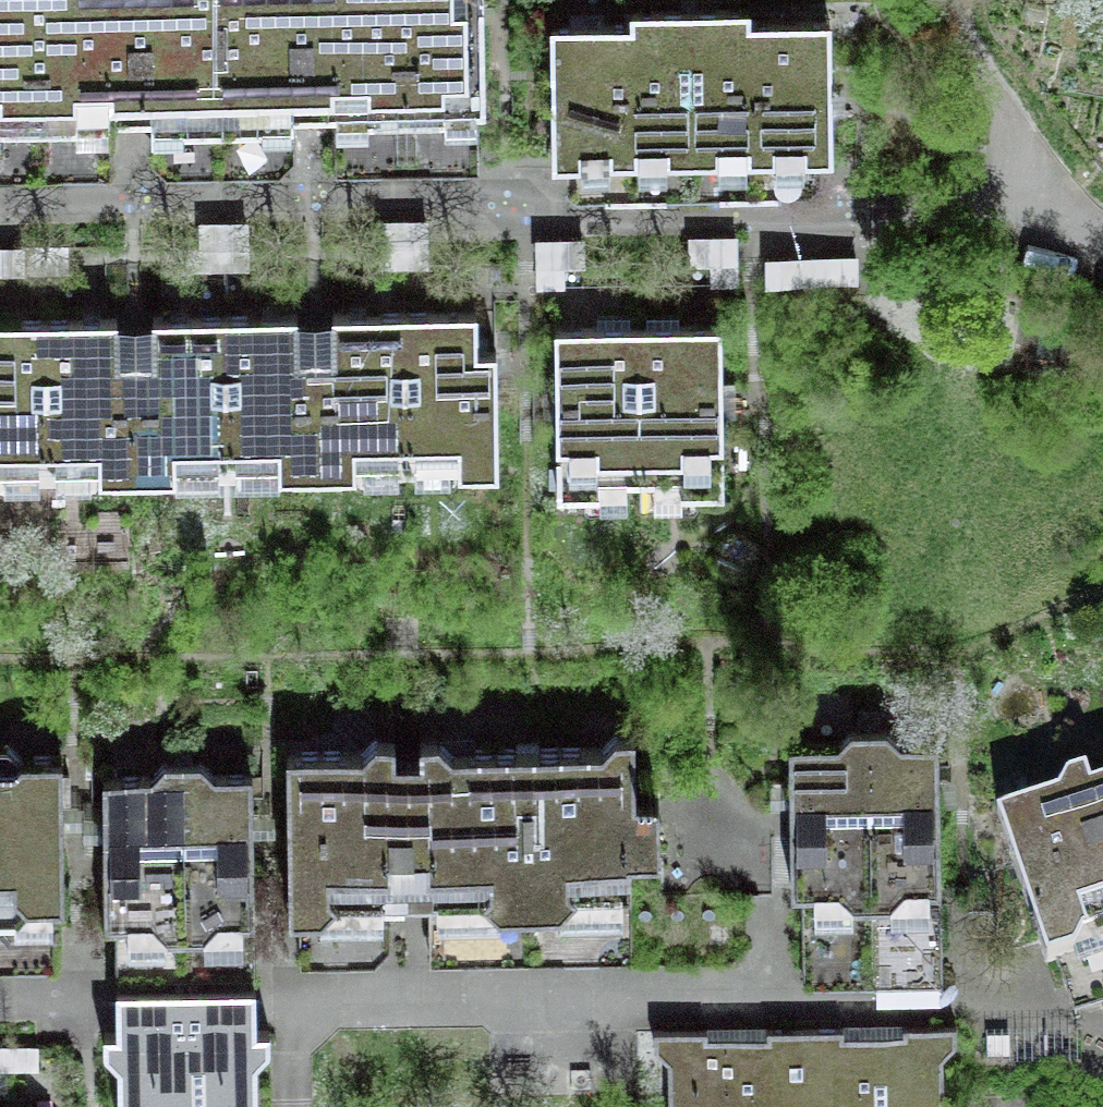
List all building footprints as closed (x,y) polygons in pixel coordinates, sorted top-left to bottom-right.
[(108,162),(107,109),(129,109),(154,109),(155,161),(285,159),(285,106),(313,106),(336,106),(337,159),(478,157),(478,103),(486,103),(485,34),(485,0),(0,0),(0,163),(108,162)] [(833,89),(834,22),(751,21),(751,15),(633,14),(633,25),(553,24),(553,89),(552,156),(606,156),(606,194),(673,195),(709,195),(782,195),(782,152),(833,153),(833,89)] [(427,270),(427,222),(373,223),(373,271),(427,270)] [(250,228),(198,227),(198,271),(250,271),(250,228)] [(735,241),(689,241),(689,270),(710,270),(711,288),(736,288),(735,241)] [(585,246),(537,245),(536,292),(565,293),(566,272),(584,272),(585,246)] [(0,251),(0,278),(66,278),(66,250),(0,251)] [(857,261),(766,262),(766,291),(858,290),(857,261)] [(478,312),(461,312),(347,314),(337,314),(337,354),(298,355),(297,314),(283,315),(164,316),(154,316),(154,357),(119,358),(118,316),(81,317),(0,318),(0,460),(99,459),(99,474),(173,473),(173,459),(282,458),(282,474),(356,473),(356,457),(460,456),(460,471),(500,470),(499,352),(479,352),(478,312)] [(567,330),(557,330),(557,417),(558,501),(599,501),(599,487),(641,487),(641,513),(683,512),(683,497),(723,496),(722,416),(722,329),(707,329),(567,330)] [(865,737),(869,901),(893,900),(893,919),(942,918),(937,735),(865,737)] [(604,752),(453,754),(440,739),(423,739),(423,759),(394,759),(394,741),(378,741),(364,754),(289,755),(289,895),(400,894),(591,891),(631,890),(632,863),(661,863),(660,801),(634,801),(635,736),(618,736),(604,752)] [(869,901),(865,737),(839,741),(790,742),(796,890),(815,889),(816,924),(858,922),(857,902),(869,901)] [(16,916),(32,902),(62,902),(60,755),(20,756),(8,741),(0,741),(0,916),(16,916)] [(185,951),(184,771),(166,771),(154,786),(104,786),(111,948),(185,951)] [(184,771),(185,951),(253,949),(253,784),(214,787),(201,771),(184,771)] [(1090,790),(1085,774),(1070,779),(1060,797),(998,818),(1050,972),(1075,961),(1085,938),(1102,932),(1102,786),(1090,790)] [(944,982),(942,918),(893,919),(874,920),(876,984),(944,982)] [(122,992),(123,1036),(157,1035),(229,1035),(258,1034),(258,990),(122,992)] [(940,1063),(959,1044),(958,1030),(906,1029),(906,1039),(891,1039),(855,1039),(842,1039),(842,1031),(770,1030),(770,1037),(761,1037),(714,1037),(658,1037),(658,1058),(674,1058),(674,1106),(939,1106),(940,1063)] [(258,1064),(272,1051),(272,1033),(258,1034),(229,1035),(157,1035),(123,1036),(109,1036),(109,1052),(123,1064),(124,1106),(259,1106),(258,1064)]
